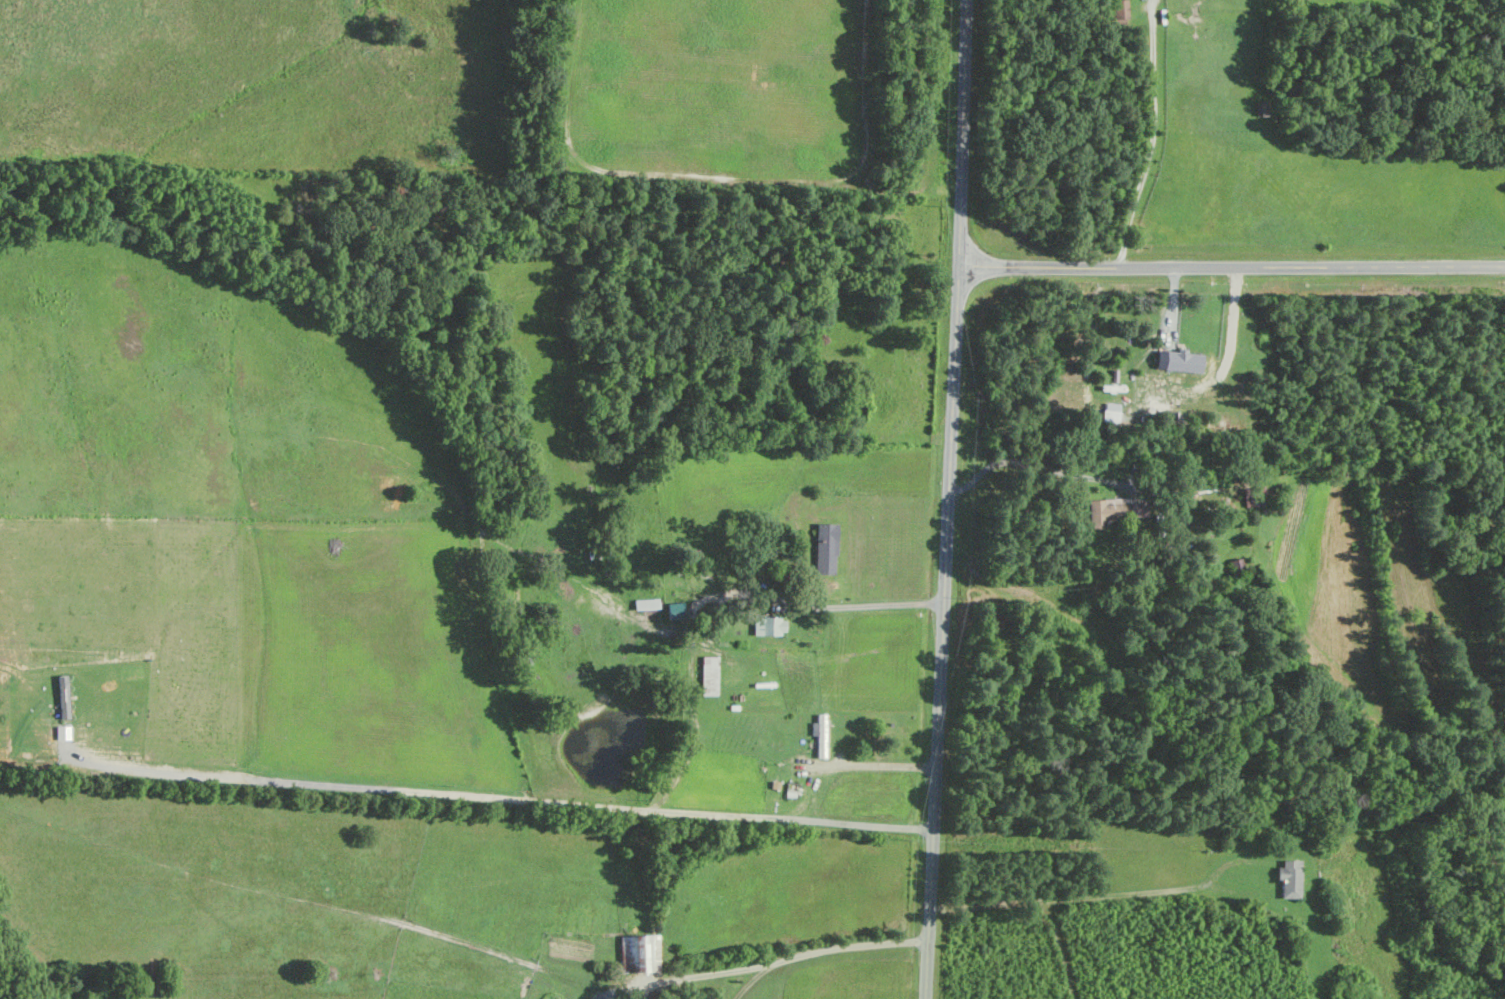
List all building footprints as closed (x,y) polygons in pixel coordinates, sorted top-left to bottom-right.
[(1166,350),(1166,370),(1203,371),(1204,351),(1166,350)] [(1121,403),(1105,403),(1104,422),(1120,422),(1121,403)] [(1091,510),(1111,509),(1111,499),(1091,499),(1091,510)] [(816,573),(837,573),(838,524),(817,523),(816,573)] [(635,609),(660,608),(660,598),(635,599),(635,609)] [(669,619),(686,618),(686,602),(668,603),(669,619)] [(756,617),(755,634),(785,635),(786,618),(756,617)] [(812,723),(812,736),(818,736),(819,758),(828,758),(827,714),(818,714),(818,722),(812,723)] [(643,935),(644,973),(661,973),(660,935),(643,935)]
